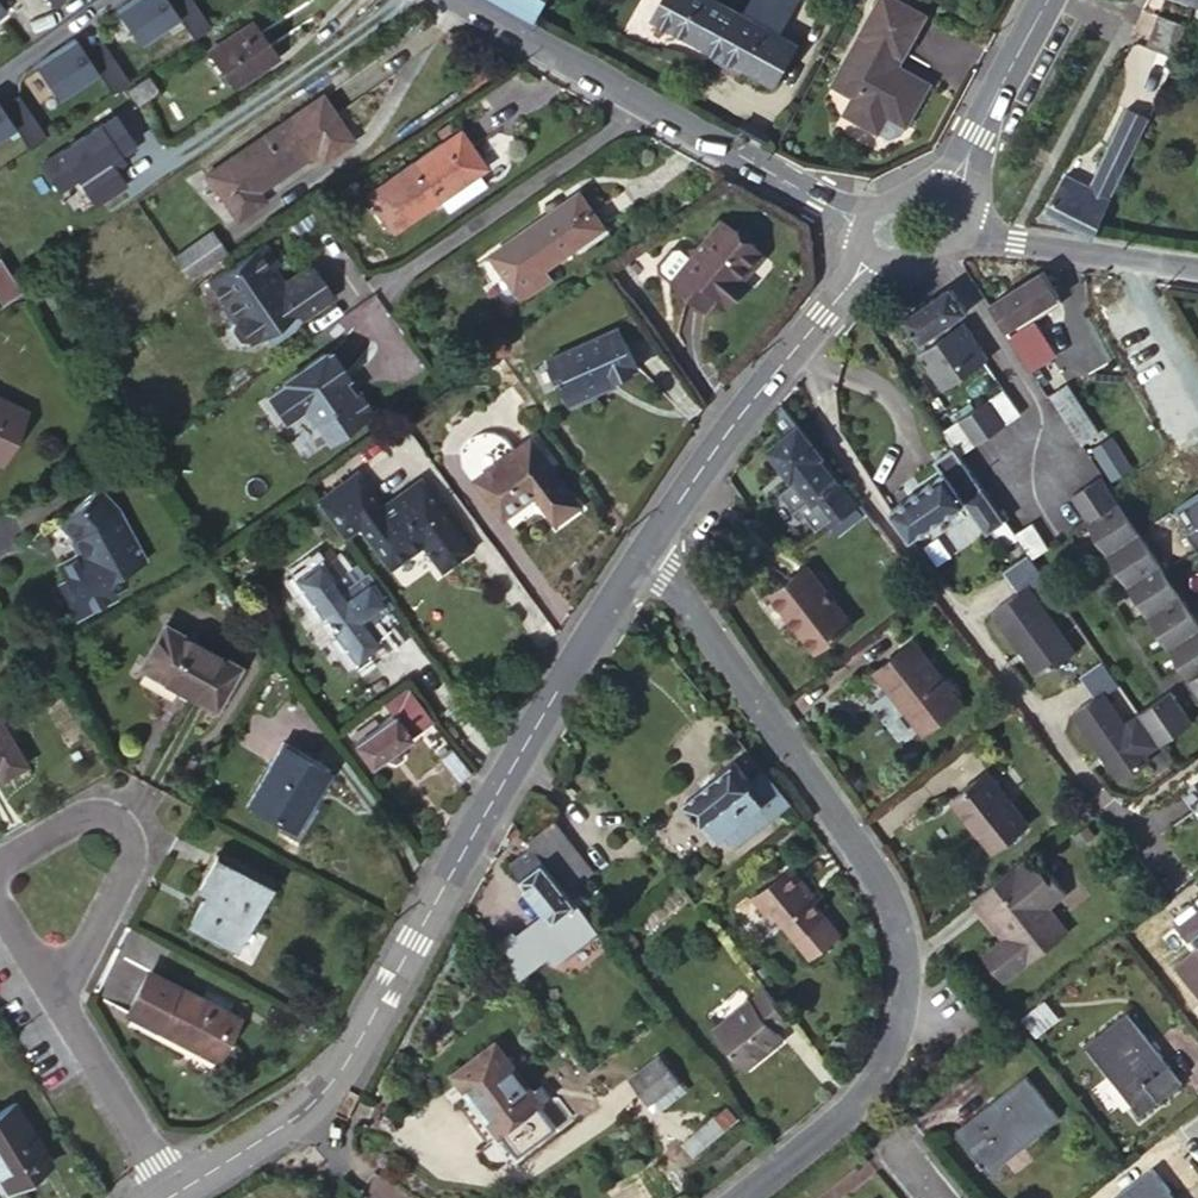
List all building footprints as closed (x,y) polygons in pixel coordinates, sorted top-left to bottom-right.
[(194,0),(119,0),(115,3),(139,39),(178,13),(192,34),(209,23),(194,0)] [(531,19),(533,17),(542,0),(497,0),(531,19)] [(652,16),(773,81),(795,42),(777,31),(742,13),(719,0),(662,0),(652,16)] [(742,13),(777,31),(793,0),(749,0),(742,13)] [(832,82),(853,94),(844,111),(877,129),(886,112),(906,122),(928,80),(891,60),(896,49),(902,53),(923,13),(913,8),(899,0),(877,0),(832,82)] [(1143,44),(1172,56),(1183,24),(1155,14),(1143,44)] [(232,85),(268,61),(262,53),(270,48),(253,21),(209,52),(232,85)] [(34,57),(56,92),(96,67),(111,90),(129,79),(101,35),(85,46),(75,31),(34,57)] [(262,53),(268,61),(275,55),(270,48),(262,53)] [(145,77),(126,89),(136,105),(155,91),(145,77)] [(319,95),(204,173),(235,218),(262,200),(255,190),(316,150),(323,159),(351,139),(319,95)] [(128,180),(117,161),(140,147),(116,106),(37,154),(58,189),(78,177),(93,201),(128,180)] [(1047,210),(1092,232),(1146,120),(1125,109),(1086,185),(1063,175),(1047,210)] [(886,112),(877,129),(890,136),(901,131),(906,122),(886,112)] [(467,162),(475,157),(457,130),(363,193),(388,230),(435,199),(474,172),(467,162)] [(482,167),(475,157),(467,162),(474,172),(482,167)] [(482,184),(474,172),(435,199),(443,211),(482,184)] [(578,191),(491,252),(519,293),(549,272),(545,266),(602,227),(578,191)] [(716,295),(723,301),(741,279),(761,254),(720,220),(670,282),(704,310),(716,295)] [(208,230),(173,256),(189,276),(223,251),(208,230)] [(265,238),(212,274),(228,298),(233,295),(242,307),(239,315),(234,319),(232,326),(241,338),(248,340),(252,337),(254,339),(265,333),(286,318),(294,313),(299,310),(303,316),(335,294),(313,262),(284,281),(272,265),(279,260),(265,238)] [(18,288),(0,262),(0,300),(18,288)] [(1044,310),(1040,304),(1056,294),(1040,269),(990,302),(1032,367),(1055,353),(1032,318),(1044,310)] [(741,279),(723,301),(729,305),(747,284),(741,279)] [(965,309),(948,286),(901,316),(917,341),(965,309)] [(1056,294),(1040,304),(1044,310),(1060,300),(1056,294)] [(294,313),(286,318),(292,329),(303,316),(299,310),(294,313)] [(286,318),(265,333),(271,343),(292,329),(286,318)] [(600,318),(540,362),(569,403),(601,379),(598,375),(626,354),(600,318)] [(961,322),(939,337),(964,375),(986,359),(961,322)] [(964,375),(939,337),(916,352),(942,390),(964,375)] [(314,422),(329,443),(325,446),(338,464),(375,437),(363,422),(369,418),(368,416),(369,415),(368,410),(369,409),(360,395),(358,396),(353,394),(352,394),(341,379),(347,375),(330,353),(325,356),(323,353),(282,381),(283,384),(267,396),(283,420),(300,409),(311,423),(314,422)] [(1064,384),(1048,394),(1079,443),(1096,432),(1064,384)] [(1019,415),(1003,390),(943,431),(960,455),(1019,415)] [(23,410),(0,399),(0,458),(23,410)] [(771,410),(766,417),(781,436),(796,424),(778,402),(771,410)] [(804,514),(815,528),(825,521),(828,525),(857,503),(796,424),(781,436),(765,448),(791,480),(775,493),(796,520),(804,514)] [(1133,467),(1111,433),(1089,447),(1110,481),(1133,467)] [(533,443),(476,485),(506,526),(538,503),(557,528),(581,510),(533,443)] [(943,471),(890,508),(910,536),(962,499),(984,531),(1002,519),(952,449),(936,460),(943,471)] [(360,474),(318,504),(345,540),(362,528),(393,570),(418,552),(416,549),(424,544),(444,571),(473,549),(423,481),(385,508),(360,474)] [(1091,526),(1121,506),(1101,476),(1071,495),(1091,526)] [(110,504),(92,487),(58,521),(73,535),(72,538),(67,541),(74,554),(54,565),(62,580),(54,585),(72,618),(111,597),(102,581),(141,560),(110,504)] [(1182,502),(1196,523),(1186,530),(1197,548),(1197,492),(1182,502)] [(857,503),(828,525),(834,533),(863,510),(857,503)] [(1111,557),(1141,537),(1121,506),(1091,526),(1111,557)] [(1014,532),(1029,558),(1047,547),(1031,522),(1014,532)] [(1111,557),(1130,587),(1161,568),(1141,537),(1111,557)] [(362,612),(385,596),(361,563),(347,574),(337,560),(323,539),(285,568),(314,609),(313,615),(322,627),(327,629),(349,657),(379,635),(362,612)] [(351,550),(337,560),(347,574),(361,563),(351,550)] [(1039,677),(1073,653),(1028,590),(1043,578),(1029,558),(1026,554),(1001,572),(1016,593),(990,612),(1019,652),(1020,651),(1039,677)] [(848,623),(803,566),(769,593),(813,650),(848,623)] [(1151,620),(1181,600),(1161,568),(1130,587),(1151,620)] [(1197,633),(1197,626),(1181,600),(1151,620),(1171,651),(1197,633)] [(161,626),(139,664),(212,704),(234,665),(161,626)] [(1191,682),(1197,677),(1197,633),(1171,651),(1191,682)] [(958,703),(910,643),(874,670),(921,730),(958,703)] [(1145,755),(1160,745),(1140,716),(1126,726),(1105,698),(1119,687),(1102,662),(1080,678),(1095,699),(1074,714),(1109,763),(1110,762),(1123,782),(1150,762),(1145,755)] [(405,685),(381,703),(388,713),(350,742),(368,764),(387,750),(392,756),(398,756),(404,753),(404,747),(400,740),(430,717),(405,685)] [(1160,745),(1191,725),(1169,692),(1138,714),(1140,716),(1160,745)] [(21,762),(0,724),(0,774),(21,762)] [(277,743),(246,801),(287,823),(302,800),(307,803),(327,769),(277,743)] [(449,747),(435,757),(456,784),(470,773),(449,747)] [(735,846),(787,804),(762,773),(749,783),(731,761),(683,799),(701,822),(697,825),(711,841),(723,832),(735,846)] [(1024,825),(984,775),(949,801),(990,852),(1024,825)] [(526,840),(531,847),(557,879),(582,859),(551,820),(526,840)] [(549,955),(555,963),(596,931),(609,948),(611,947),(581,909),(566,890),(557,879),(531,847),(509,864),(548,912),(528,928),(549,955)] [(206,906),(198,902),(188,924),(235,948),(269,882),(214,854),(197,888),(204,891),(210,895),(206,906)] [(1037,870),(1027,855),(975,896),(1006,936),(1002,940),(982,956),(1002,981),(1065,933),(1045,908),(1064,894),(1042,866),(1037,870)] [(582,859),(557,879),(566,890),(574,884),(591,870),(582,859)] [(1136,876),(1126,864),(1119,869),(1128,883),(1136,876)] [(806,898),(811,894),(789,867),(750,898),(759,910),(766,904),(770,910),(806,953),(833,932),(811,905),(806,898)] [(566,890),(581,909),(588,903),(574,884),(566,890)] [(204,891),(198,902),(206,906),(210,895),(204,891)] [(817,901),(811,894),(806,898),(811,905),(817,901)] [(975,896),(971,899),(1002,940),(1006,936),(975,896)] [(766,904),(759,910),(764,915),(770,910),(766,904)] [(1189,940),(1197,933),(1197,910),(1178,926),(1189,940)] [(528,928),(516,938),(537,965),(549,955),(528,928)] [(512,932),(493,947),(518,979),(537,965),(516,938),(512,932)] [(1189,940),(1195,949),(1197,946),(1197,933),(1189,940)] [(125,940),(120,954),(137,960),(142,947),(125,940)] [(1195,949),(1173,965),(1197,996),(1197,946),(1195,949)] [(174,984),(152,1026),(214,1058),(236,1016),(174,984)] [(790,1019),(763,986),(711,1028),(744,1069),(781,1040),(774,1030),(790,1019)] [(1053,1011),(1043,999),(1019,1017),(1029,1030),(1053,1011)] [(1179,1081),(1124,1013),(1084,1045),(1138,1113),(1179,1081)] [(451,1074),(497,1133),(499,1132),(517,1155),(555,1125),(538,1103),(548,1096),(538,1084),(531,1089),(494,1042),(451,1074)] [(657,1057),(628,1079),(646,1102),(674,1080),(657,1057)] [(1055,1118),(1022,1076),(954,1129),(987,1171),(1055,1118)] [(0,1110),(0,1182),(4,1190),(50,1162),(12,1103),(0,1110)] [(736,1118),(726,1105),(692,1131),(703,1145),(736,1118)] [(1150,1170),(1114,1197),(1172,1197),(1150,1170)]
